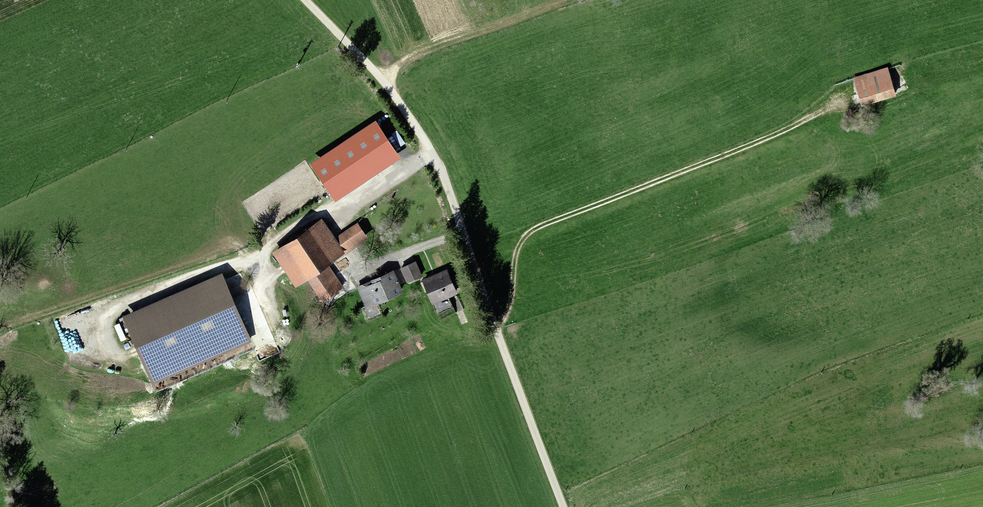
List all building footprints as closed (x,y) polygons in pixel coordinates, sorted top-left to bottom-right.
[(886,70),(853,79),(858,99),(891,90),(886,70)] [(374,125),(313,165),(336,198),(396,158),(374,125)] [(321,224),(273,258),(295,290),(304,284),(318,302),(340,287),(326,268),(367,239),(358,225),(334,242),(321,224)] [(413,265),(401,271),(408,286),(420,280),(413,265)] [(443,274),(422,283),(432,307),(454,298),(443,274)] [(391,276),(358,290),(368,311),(400,297),(391,276)] [(222,277),(125,317),(153,383),(249,342),(222,277)]
